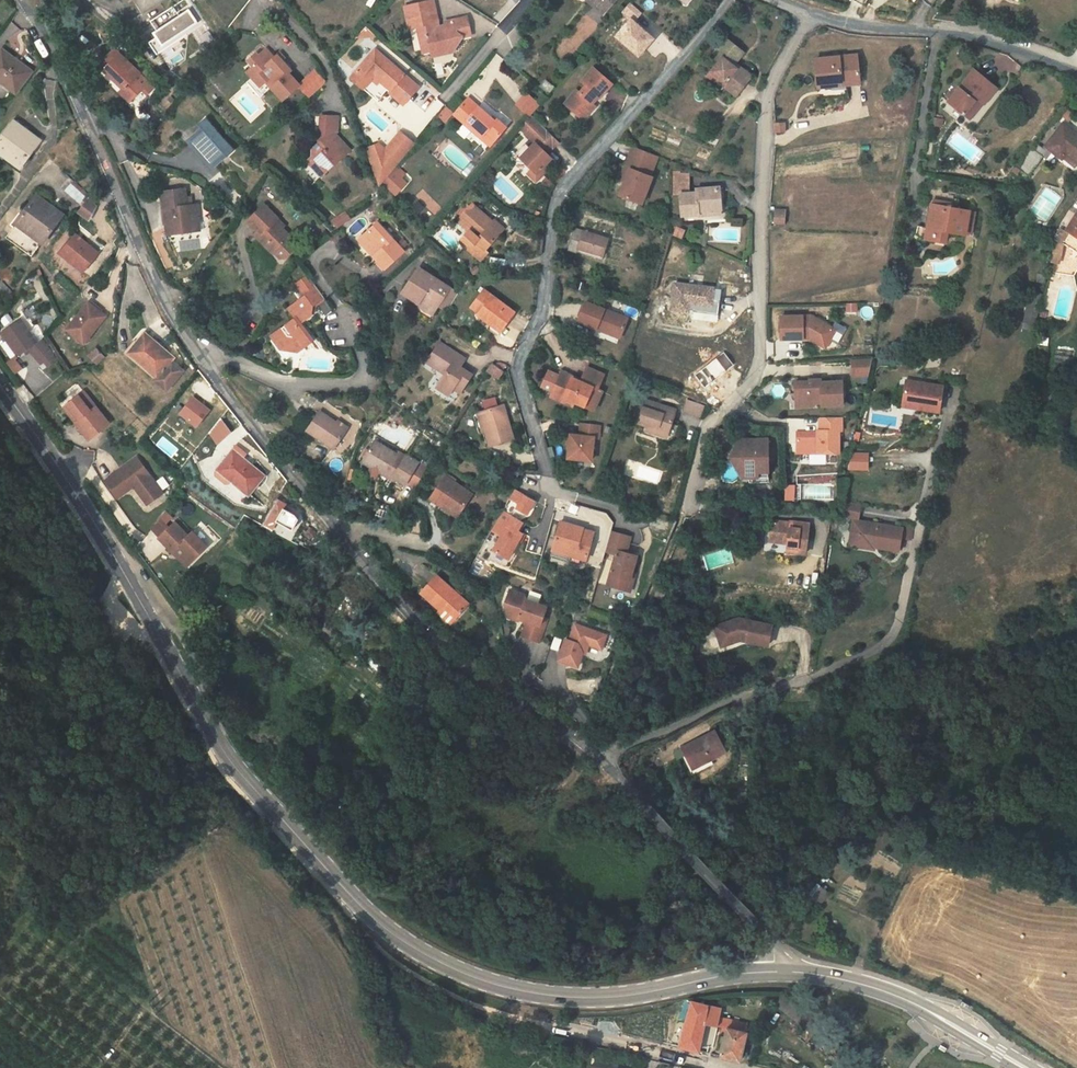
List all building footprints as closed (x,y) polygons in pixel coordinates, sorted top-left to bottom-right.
[(144,12),(162,0),(137,0),(144,12)] [(153,32),(156,37),(149,42),(157,55),(187,35),(185,32),(198,23),(183,0),(182,0),(173,6),(179,16),(156,30),(153,32)] [(594,2),(591,4),(603,14),(616,0),(592,0),(594,2)] [(432,1),(415,5),(417,13),(434,9),(432,1)] [(636,20),(643,13),(631,2),(615,20),(622,26),(631,16),(636,20)] [(432,50),(447,46),(454,51),(462,36),(471,34),(467,17),(444,23),(445,26),(446,30),(439,31),(438,27),(434,9),(417,13),(415,5),(405,7),(410,28),(418,26),(424,52),(432,50)] [(150,21),(156,30),(179,16),(173,6),(150,21)] [(639,55),(654,38),(632,18),(617,35),(639,55)] [(723,84),(735,94),(748,77),(741,72),(743,70),(737,65),(736,68),(733,65),(743,52),(726,39),(713,56),(719,61),(711,71),(724,82),(723,84)] [(447,46),(432,50),(433,55),(454,51),(447,46)] [(32,72),(2,49),(0,52),(0,81),(16,93),(32,72)] [(258,72),(261,69),(268,77),(265,80),(283,100),(299,85),(288,73),(291,71),(282,61),(277,55),(274,58),(266,49),(259,55),(257,53),(248,61),(253,66),(258,72)] [(375,49),(355,72),(368,83),(372,79),(374,76),(379,80),(390,90),(388,92),(403,105),(419,87),(375,49)] [(153,88),(113,50),(105,59),(109,63),(103,70),(113,80),(115,78),(124,87),(119,92),(129,102),(142,89),(147,94),(153,88)] [(847,85),(860,83),(857,55),(815,59),(818,87),(831,86),(831,82),(846,81),(847,85)] [(260,85),(265,80),(268,77),(261,69),(258,72),(253,66),(247,71),(253,77),(243,86),(256,101),(266,92),(260,85)] [(612,83),(594,68),(582,81),(587,85),(580,93),(577,90),(565,104),(574,112),(582,111),(587,116),(595,106),(591,103),(598,95),(600,97),(612,83)] [(948,102),(963,114),(977,98),(983,102),(984,104),(997,88),(974,70),(948,102)] [(315,71),(310,75),(320,87),(325,82),(315,71)] [(711,71),(706,76),(720,87),(723,84),(724,82),(711,71)] [(355,72),(350,77),(363,88),(368,83),(355,72)] [(320,87),(310,75),(299,85),(309,96),(320,87)] [(554,87),(546,80),(540,86),(548,93),(554,87)] [(539,104),(526,93),(516,104),(529,115),(539,104)] [(466,121),(483,135),(481,137),(490,145),(506,127),(497,119),(495,122),(491,119),(468,98),(454,114),(465,123),(466,121)] [(983,102),(977,98),(963,114),(969,119),(983,102)] [(140,105),(135,109),(136,113),(137,117),(145,123),(151,117),(144,110),(143,104),(140,105)] [(454,114),(447,108),(443,115),(449,120),(454,114)] [(1074,115),(1064,108),(1060,114),(1063,117),(1069,122),(1074,115)] [(582,111),(574,112),(584,120),(587,116),(582,111)] [(1063,117),(1060,114),(1050,126),(1053,129),(1063,117)] [(352,150),(336,133),(339,130),(339,116),(322,115),(321,135),(321,137),(322,137),(326,139),(326,141),(321,145),(319,143),(311,150),(311,157),(308,160),(323,177),(352,150)] [(550,147),(553,149),(559,142),(531,116),(520,128),(535,143),(531,147),(521,158),(527,164),(532,169),(528,174),(536,181),(555,162),(545,152),(550,147)] [(203,131),(191,141),(211,164),(223,154),(226,157),(234,151),(205,118),(198,124),(203,131)] [(483,135),(466,121),(465,123),(481,137),(483,135)] [(39,141),(14,122),(0,140),(0,152),(20,167),(39,141)] [(785,122),(775,123),(776,132),(785,132),(785,122)] [(1063,124),(1045,146),(1046,147),(1052,151),(1062,159),(1062,158),(1066,153),(1076,161),(1076,135),(1063,124)] [(414,144),(400,133),(386,150),(379,144),(365,149),(380,186),(392,171),(414,144)] [(521,158),(531,147),(526,142),(513,156),(517,161),(527,164),(521,158)] [(1035,142),(1017,166),(1022,170),(1019,179),(1022,182),(1028,175),(1042,156),(1047,151),(1045,150),(1035,142)] [(658,156),(633,146),(630,155),(625,167),(630,169),(625,182),(620,195),(642,203),(652,177),(650,176),(658,156)] [(1052,151),(1046,147),(1045,150),(1047,151),(1042,156),(1046,159),(1052,151)] [(1066,153),(1062,158),(1075,168),(1076,166),(1076,161),(1066,153)] [(323,177),(308,160),(304,163),(319,180),(323,177)] [(398,167),(383,183),(396,195),(407,184),(402,178),(406,174),(398,167)] [(630,169),(625,167),(620,180),(625,182),(630,169)] [(689,171),(671,173),(673,195),(680,194),(691,193),(689,171)] [(74,181),(65,191),(82,206),(90,196),(74,181)] [(699,211),(722,209),(720,187),(696,189),(696,192),(691,193),(680,194),(682,216),(699,214),(699,211)] [(185,189),(162,192),(167,234),(195,231),(193,217),(197,216),(196,205),(192,205),(187,206),(186,197),(185,189)] [(34,255),(63,214),(37,195),(8,236),(34,255)] [(91,195),(90,196),(82,206),(79,212),(88,218),(96,207),(94,205),(98,200),(91,195)] [(358,203),(347,211),(351,218),(363,210),(358,203)] [(493,222),(472,204),(458,220),(469,230),(462,239),(471,246),(468,249),(481,260),(488,251),(486,249),(501,232),(492,224),(493,222)] [(916,237),(945,242),(947,231),(960,233),(964,210),(931,204),(927,228),(918,226),(916,237)] [(275,252),(280,257),(286,257),(298,246),(289,237),(290,236),(282,228),(275,221),(278,218),(264,205),(248,221),(261,234),(258,237),(266,246),(268,244),(275,251),(275,252)] [(424,209),(419,214),(425,219),(430,215),(424,209)] [(785,224),(786,210),(775,209),(774,223),(785,224)] [(969,211),(964,210),(960,233),(965,234),(969,211)] [(344,212),(330,220),(334,228),(349,220),(344,212)] [(1076,235),(1076,215),(1074,214),(1065,229),(1076,236),(1076,235)] [(285,226),(278,218),(275,221),(282,228),(285,226)] [(493,222),(492,224),(501,232),(504,229),(494,221),(493,222)] [(361,237),(377,254),(374,257),(385,269),(404,252),(377,223),(361,237)] [(608,239),(575,228),(572,238),(569,250),(602,260),(608,239)] [(1067,232),(1060,229),(1056,239),(1063,242),(1067,232)] [(83,271),(98,253),(76,235),(61,253),(83,271)] [(358,240),(374,257),(377,254),(361,237),(358,240)] [(1059,264),(1063,244),(1055,243),(1051,262),(1059,264)] [(411,248),(406,253),(410,257),(415,252),(411,248)] [(404,290),(420,300),(435,310),(438,305),(450,288),(419,267),(404,290)] [(312,306),(323,298),(307,276),(296,284),(305,296),(289,308),(296,318),(271,336),(281,349),(289,350),(299,342),(303,348),(314,340),(301,323),(311,315),(312,306)] [(0,284),(0,293),(6,299),(13,292),(2,281),(0,284)] [(713,299),(715,289),(675,284),(671,308),(688,311),(689,309),(690,302),(713,306),(713,299)] [(447,310),(458,293),(450,288),(438,305),(447,310)] [(504,328),(515,312),(484,289),(471,306),(479,312),(478,314),(490,324),(493,320),(504,328)] [(713,299),(720,300),(721,289),(715,289),(713,299)] [(713,306),(690,302),(689,309),(694,310),(694,311),(718,315),(720,300),(713,299),(713,306)] [(434,312),(435,310),(420,300),(418,303),(434,312)] [(627,318),(586,302),(578,321),(608,333),(610,328),(621,333),(627,318)] [(106,316),(89,303),(71,324),(81,332),(77,337),(84,343),(106,316)] [(33,305),(23,311),(27,319),(30,318),(32,321),(39,317),(33,305)] [(718,315),(694,311),(693,319),(717,322),(718,315)] [(8,314),(3,318),(7,324),(12,321),(8,314)] [(811,316),(781,316),(781,339),(803,338),(803,334),(810,334),(810,339),(822,345),(826,337),(831,340),(836,331),(837,330),(835,329),(811,316)] [(25,351),(38,343),(21,319),(1,333),(7,341),(17,355),(18,356),(25,351)] [(504,328),(493,320),(490,324),(487,328),(498,336),(504,328)] [(81,332),(71,324),(67,329),(77,337),(81,332)] [(836,331),(844,335),(845,331),(837,326),(835,329),(837,330),(836,331)] [(621,333),(610,328),(608,333),(619,337),(621,333)] [(844,335),(836,331),(831,340),(838,344),(844,335)] [(172,361),(174,358),(158,344),(157,345),(154,343),(155,342),(145,333),(129,353),(144,366),(158,377),(172,361)] [(831,340),(826,337),(822,345),(826,348),(831,340)] [(38,343),(25,351),(27,353),(31,351),(41,365),(44,363),(48,368),(55,362),(51,356),(52,355),(42,340),(38,343)] [(7,341),(2,344),(12,359),(17,355),(7,341)] [(299,342),(289,350),(299,351),(303,348),(299,342)] [(465,359),(440,342),(427,362),(446,374),(437,387),(449,395),(454,387),(461,391),(472,375),(460,367),(465,359)] [(97,364),(105,357),(96,348),(88,356),(97,364)] [(144,366),(129,353),(127,355),(142,368),(144,366)] [(872,359),(851,360),(852,378),(868,377),(872,359)] [(167,390),(184,371),(172,361),(158,377),(155,380),(167,390)] [(488,372),(497,378),(507,365),(503,363),(500,362),(498,362),(496,363),(494,364),(493,363),(488,372)] [(562,373),(554,393),(574,401),(595,411),(603,392),(598,390),(604,375),(588,368),(582,382),(562,373)] [(795,392),(801,391),(801,402),(821,401),(821,406),(843,405),(842,381),(821,382),(821,379),(809,379),(809,381),(795,382),(795,392)] [(943,386),(906,380),(904,391),(902,405),(902,406),(939,412),(943,386)] [(893,403),(902,405),(904,391),(895,389),(893,403)] [(109,424),(84,391),(67,404),(79,420),(76,422),(90,439),(109,424)] [(801,391),(795,392),(796,407),(821,406),(821,401),(801,402),(801,391)] [(572,406),(574,401),(554,393),(552,397),(572,406)] [(203,402),(195,394),(181,410),(190,418),(203,402)] [(649,426),(668,433),(676,410),(643,399),(636,422),(649,426)] [(703,406),(687,401),(684,411),(699,417),(703,406)] [(211,409),(203,402),(190,418),(197,424),(211,409)] [(79,420),(67,404),(64,407),(76,422),(79,420)] [(503,405),(480,412),(486,432),(490,445),(513,438),(503,405)] [(346,430),(320,412),(307,431),(333,449),(346,430)] [(480,412),(473,414),(479,434),(486,432),(480,412)] [(842,431),(842,417),(820,417),(820,426),(823,426),(823,430),(818,430),(818,432),(797,432),(797,453),(819,453),(826,453),(839,453),(839,431),(842,431)] [(215,445),(230,433),(219,420),(204,433),(215,445)] [(795,421),(796,430),(817,429),(816,420),(795,421)] [(600,425),(581,423),(580,435),(594,437),(599,438),(600,425)] [(668,433),(649,426),(647,431),(667,437),(668,433)] [(580,435),(571,434),(570,445),(568,458),(592,460),(594,437),(580,435)] [(749,483),(769,482),(768,439),(755,439),(755,442),(745,442),(739,439),(733,450),(741,455),(741,461),(741,464),(743,466),(747,470),(750,472),(757,472),(758,477),(749,476),(749,483)] [(418,463),(421,458),(410,452),(407,456),(399,452),(397,455),(375,441),(369,451),(365,458),(364,459),(374,465),(372,468),(370,471),(377,475),(379,472),(393,480),(395,478),(405,484),(406,482),(416,487),(427,468),(418,463)] [(249,494),(264,476),(233,450),(215,472),(216,475),(226,484),(230,483),(232,480),(249,494)] [(741,455),(733,450),(729,457),(740,476),(749,476),(758,477),(757,472),(750,472),(747,470),(743,466),(741,464),(741,461),(741,455)] [(162,494),(137,458),(106,480),(118,497),(131,488),(135,489),(147,505),(162,494)] [(374,465),(364,459),(363,462),(372,468),(374,465)] [(447,473),(445,477),(454,482),(456,479),(447,473)] [(454,482),(445,477),(431,499),(440,505),(442,503),(459,514),(472,495),(454,482)] [(510,498),(520,504),(518,508),(528,514),(536,501),(515,489),(510,498)] [(861,505),(844,502),(840,517),(853,519),(858,520),(861,505)] [(459,514),(442,503),(440,505),(457,516),(459,514)] [(580,508),(579,521),(609,524),(610,512),(580,508)] [(492,531),(502,536),(494,550),(510,558),(524,533),(519,530),(523,522),(503,511),(492,531)] [(858,520),(853,519),(851,534),(858,535),(856,547),(873,550),(874,546),(877,546),(877,548),(898,552),(901,536),(902,527),(901,527),(858,520)] [(787,524),(787,522),(774,521),(773,530),(771,530),(769,540),(788,542),(787,545),(787,551),(806,553),(809,523),(790,521),(790,524),(787,524)] [(188,535),(175,522),(159,538),(172,551),(174,549),(190,564),(203,551),(188,535)] [(552,550),(586,559),(594,532),(583,529),(583,528),(561,522),(552,550)] [(901,524),(901,527),(902,527),(901,536),(911,537),(913,526),(901,524)] [(313,536),(307,531),(301,538),(307,543),(313,536)] [(192,532),(188,535),(203,551),(207,547),(192,532)] [(632,537),(612,532),(607,551),(617,554),(609,585),(631,592),(634,581),(631,580),(633,574),(638,556),(627,553),(632,537)] [(858,535),(851,534),(849,546),(856,547),(858,535)] [(174,549),(172,551),(187,567),(190,564),(174,549)] [(586,559),(552,550),(551,555),(585,565),(586,559)] [(453,620),(468,603),(437,575),(421,593),(440,609),(453,620)] [(524,595),(509,589),(505,603),(509,616),(519,620),(520,616),(528,618),(522,635),(539,640),(547,617),(543,616),(547,605),(526,598),(524,595)] [(453,620),(440,609),(438,611),(451,623),(453,620)] [(738,618),(714,627),(721,647),(741,640),(741,638),(747,639),(747,642),(768,645),(772,625),(738,618)] [(586,628),(575,625),(573,629),(585,633),(586,628)] [(585,633),(573,629),(569,640),(566,639),(558,660),(578,666),(583,652),(588,648),(589,644),(601,649),(606,635),(586,628),(585,633)] [(707,761),(725,751),(715,731),(682,747),(693,768),(707,761)] [(707,761),(693,768),(695,772),(709,765),(707,761)] [(818,882),(817,884),(828,892),(832,887),(821,879),(818,882)] [(817,884),(810,894),(821,902),(826,897),(829,892),(828,892),(817,884)] [(775,1004),(788,1014),(797,1003),(783,993),(775,1004)] [(699,1051),(704,1023),(717,1026),(718,1025),(719,1017),(722,1008),(692,1001),(679,1046),(699,1051)] [(727,1027),(747,1031),(748,1023),(719,1017),(718,1025),(727,1027)] [(747,1031),(727,1027),(720,1056),(740,1060),(747,1031)]
